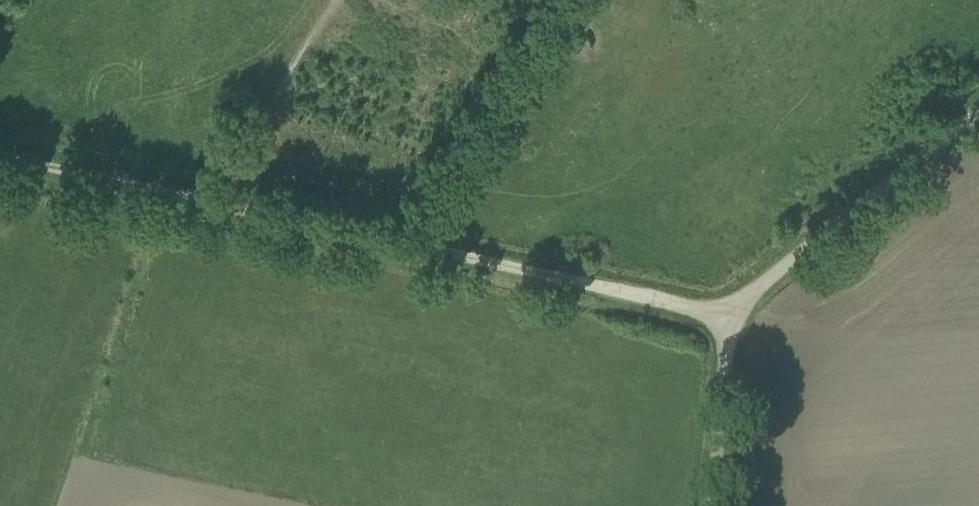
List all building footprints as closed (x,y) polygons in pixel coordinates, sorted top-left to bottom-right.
[(595,45),(591,36),(588,33),(576,49),(579,51),(589,53),(595,45)]
